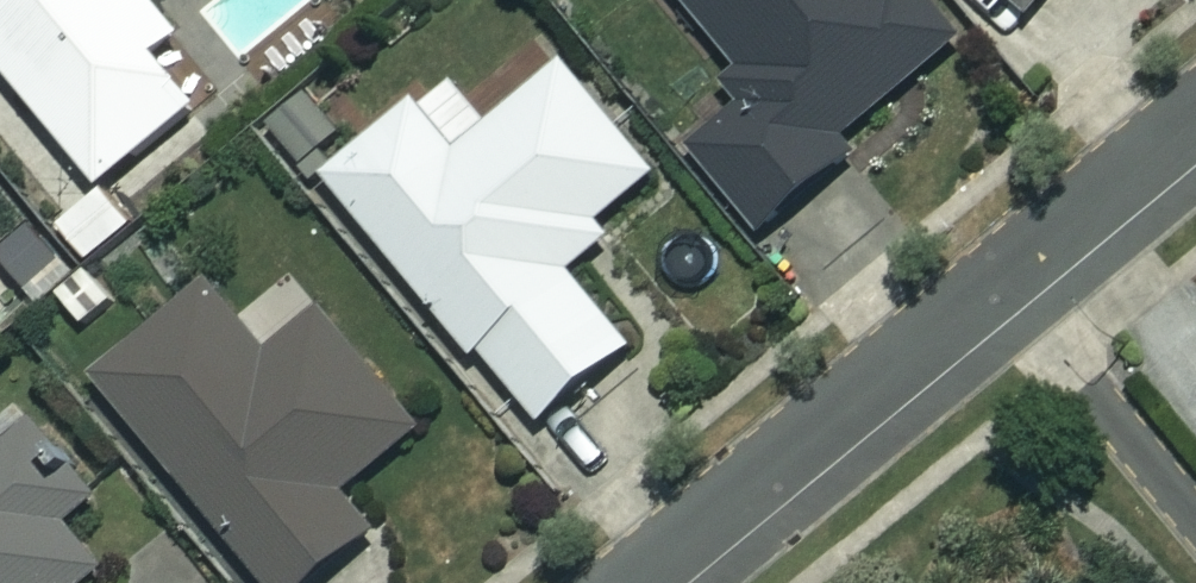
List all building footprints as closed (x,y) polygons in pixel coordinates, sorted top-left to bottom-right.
[(102,183),(199,104),(159,56),(184,36),(155,0),(0,0),(0,58),(102,183)] [(931,0),(684,0),(765,88),(694,153),(762,227),(967,39),(931,0)] [(1023,21),(1040,0),(997,0),(1023,21)] [(656,172),(565,63),(459,152),(416,101),(328,174),(536,423),(633,343),(558,254),(656,172)] [(135,221),(103,188),(62,227),(94,260),(135,221)] [(213,285),(100,379),(269,582),(312,582),(381,527),(348,487),(424,424),(329,308),(272,356),(213,285)] [(108,567),(71,522),(107,493),(43,414),(0,449),(0,582),(89,582),(108,567)]
